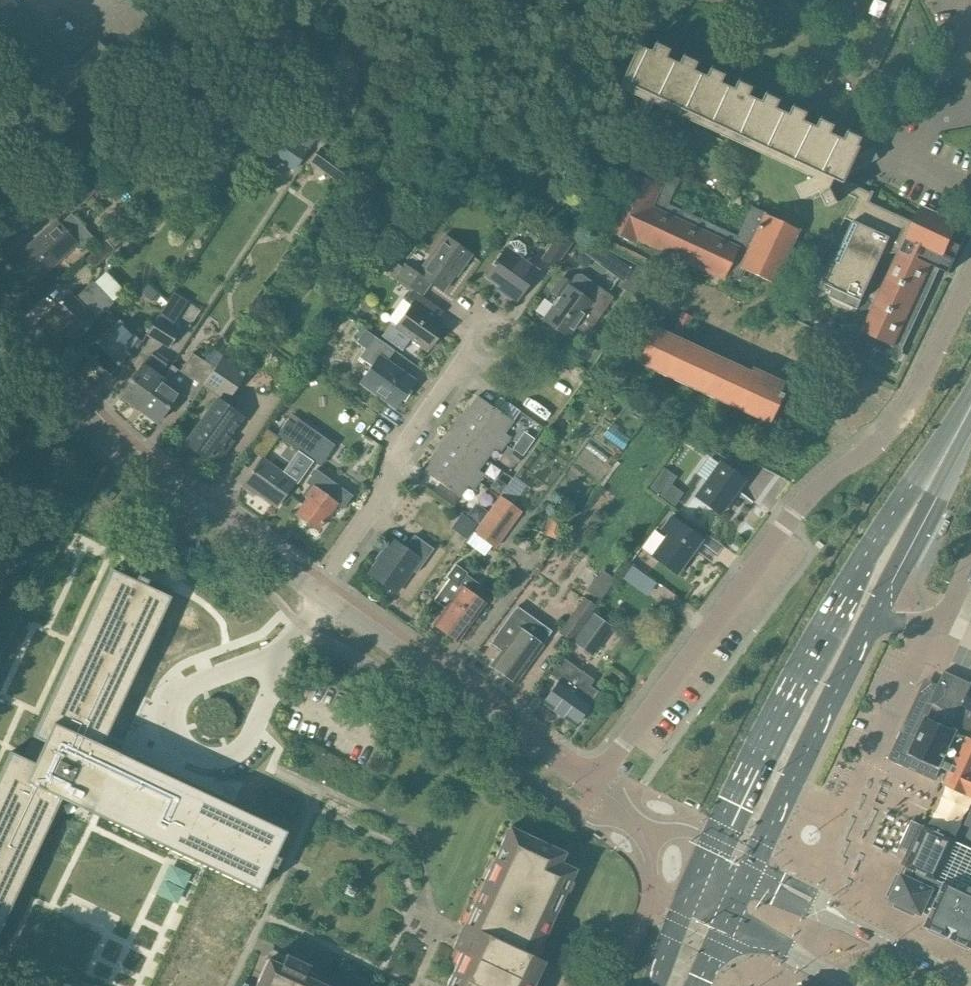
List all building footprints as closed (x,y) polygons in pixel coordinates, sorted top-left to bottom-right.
[(838,126),(835,134),(846,139),(911,0),(897,0),(838,126)] [(835,134),(838,126),(824,119),(820,127),(808,121),(811,113),(796,106),(793,114),(780,108),(784,101),(769,94),(766,102),(753,96),(757,88),(742,81),(738,89),(726,83),(730,75),(715,68),(711,76),(699,71),(702,63),(688,56),(684,64),(671,58),(675,50),(660,43),(656,51),(655,51),(643,46),(623,88),(817,178),(799,187),(805,199),(822,191),(830,206),(840,202),(832,187),(857,198),(846,218),(854,222),(826,284),(833,287),(831,291),(832,292),(834,288),(861,300),(856,309),(858,309),(884,254),(901,251),(855,351),(872,359),(877,347),(890,353),(890,352),(899,350),(900,350),(939,267),(950,272),(970,228),(961,224),(922,207),(915,223),(871,202),(875,192),(873,191),(872,193),(847,182),(850,175),(849,174),(867,165),(862,154),(860,155),(863,147),(862,146),(866,138),(851,131),(847,139),(846,139),(835,134)] [(279,131),(265,151),(294,171),(308,150),(279,131)] [(350,167),(321,146),(310,161),(338,182),(350,167)] [(677,180),(636,160),(631,171),(629,170),(603,228),(633,243),(635,237),(723,277),(726,272),(735,276),(739,266),(772,282),(797,228),(763,212),(763,213),(751,208),(738,237),(665,204),(677,180)] [(370,183),(361,196),(380,210),(390,197),(370,183)] [(94,237),(71,212),(60,223),(56,219),(17,255),(39,278),(77,243),(81,248),(94,237)] [(572,242),(559,232),(541,257),(555,267),(572,242)] [(413,288),(422,294),(431,281),(443,290),(461,265),(462,266),(472,253),(445,234),(418,271),(406,262),(396,276),(413,288)] [(93,268),(114,249),(106,240),(85,260),(93,268)] [(525,245),(519,240),(509,242),(486,274),(506,289),(504,292),(516,301),(538,270),(523,259),(527,253),(525,245)] [(652,278),(637,267),(622,287),(637,298),(652,278)] [(558,297),(543,318),(567,336),(587,309),(598,317),(613,297),(581,274),(575,274),(570,282),(566,280),(560,281),(554,289),(555,295),(558,297)] [(114,302),(92,280),(76,298),(69,290),(49,309),(77,339),(97,320),(97,319),(114,302)] [(392,323),(383,335),(403,350),(413,337),(428,348),(445,326),(428,314),(435,304),(422,294),(413,288),(405,298),(411,303),(396,325),(392,323)] [(187,301),(173,292),(158,316),(147,333),(170,347),(180,331),(172,326),(187,301)] [(692,317),(681,312),(671,334),(654,327),(637,361),(769,422),(782,393),(779,392),(784,382),(785,383),(785,382),(753,366),(751,371),(681,339),(692,317)] [(138,337),(120,318),(106,332),(87,349),(109,371),(127,354),(126,353),(138,337)] [(395,349),(365,328),(356,341),(365,347),(359,356),(372,365),(361,381),(396,405),(414,380),(386,361),(395,349)] [(120,395),(139,409),(161,377),(159,376),(170,359),(154,348),(144,363),(143,363),(120,395)] [(161,377),(139,409),(157,422),(180,391),(192,400),(204,383),(207,378),(205,377),(213,366),(193,353),(180,372),(171,365),(162,378),(161,377)] [(222,356),(207,378),(204,383),(226,398),(245,371),(222,356)] [(464,414),(505,443),(510,436),(504,432),(513,420),(478,395),(464,414)] [(242,416),(218,398),(203,417),(185,443),(206,458),(207,456),(219,465),(235,442),(228,436),(242,416)] [(505,443),(464,414),(451,432),(486,458),(494,446),(500,450),(505,443)] [(335,444),(299,418),(295,423),(288,418),(277,434),(320,465),(335,444)] [(513,448),(523,455),(535,437),(524,430),(513,448)] [(451,432),(437,451),(479,480),(484,473),(478,469),(486,458),(451,432)] [(479,480),(437,451),(424,470),(459,495),(468,483),(473,488),(479,480)] [(262,457),(243,484),(248,488),(250,484),(257,489),(256,490),(277,506),(295,480),(264,458),(262,457)] [(744,479),(720,461),(711,472),(695,495),(720,513),(744,479)] [(665,467),(650,485),(674,504),(684,493),(673,484),(678,477),(665,467)] [(307,499),(296,514),(306,522),(306,525),(311,529),(314,527),(318,530),(336,505),(343,509),(353,495),(316,469),(306,483),(310,485),(302,495),(307,499)] [(498,496),(473,532),(492,546),(494,547),(520,511),(513,506),(528,485),(520,479),(523,476),(517,471),(513,476),(498,496)] [(477,524),(462,513),(451,528),(467,539),(477,524)] [(701,538),(670,516),(661,528),(663,530),(649,549),(653,553),(652,554),(677,572),(701,538)] [(563,520),(552,517),(546,537),(557,540),(563,520)] [(433,547),(414,533),(405,547),(393,538),(368,572),(395,591),(412,568),(416,571),(433,547)] [(0,775),(0,930),(69,782),(99,796),(91,812),(258,891),(270,866),(275,869),(280,858),(275,855),(286,831),(136,761),(119,753),(111,770),(109,769),(94,762),(102,745),(171,596),(146,585),(149,580),(138,575),(136,580),(111,569),(33,736),(45,742),(35,763),(11,752),(0,775)] [(604,570),(589,591),(601,599),(616,579),(604,570)] [(479,584),(463,573),(456,583),(449,578),(434,600),(444,607),(433,623),(458,640),(485,603),(472,594),(479,584)] [(593,613),(593,614),(598,607),(584,597),(559,633),(572,642),(593,613)] [(552,632),(517,606),(490,643),(500,650),(490,665),(516,683),(543,644),(552,632)] [(613,628),(593,614),(593,613),(572,642),(593,657),(613,628)] [(580,669),(562,656),(550,673),(559,680),(543,702),(575,725),(592,701),(591,701),(598,691),(590,684),(594,679),(580,669)] [(907,751),(951,771),(945,784),(967,794),(967,793),(970,795),(970,683),(945,671),(907,751)] [(208,700),(205,701),(201,704),(198,708),(196,712),(195,717),(196,724),(196,726),(197,728),(200,732),(204,736),(209,738),(214,739),(220,739),(221,738),(224,737),(226,736),(229,734),(232,730),(235,725),(235,720),(235,714),(233,709),(231,706),(226,702),(221,699),(216,698),(210,699),(208,700)] [(958,841),(970,847),(970,815),(958,841)] [(946,835),(926,826),(925,826),(912,820),(900,847),(913,853),(907,865),(910,866),(905,875),(903,874),(891,899),(922,913),(923,911),(931,915),(927,925),(970,945),(970,847),(946,835)] [(510,826),(453,947),(461,951),(445,985),(531,985),(543,959),(535,955),(575,868),(561,862),(566,852),(510,826)] [(304,975),(309,965),(287,955),(282,966),(266,961),(254,985),(329,985),(304,975)]
